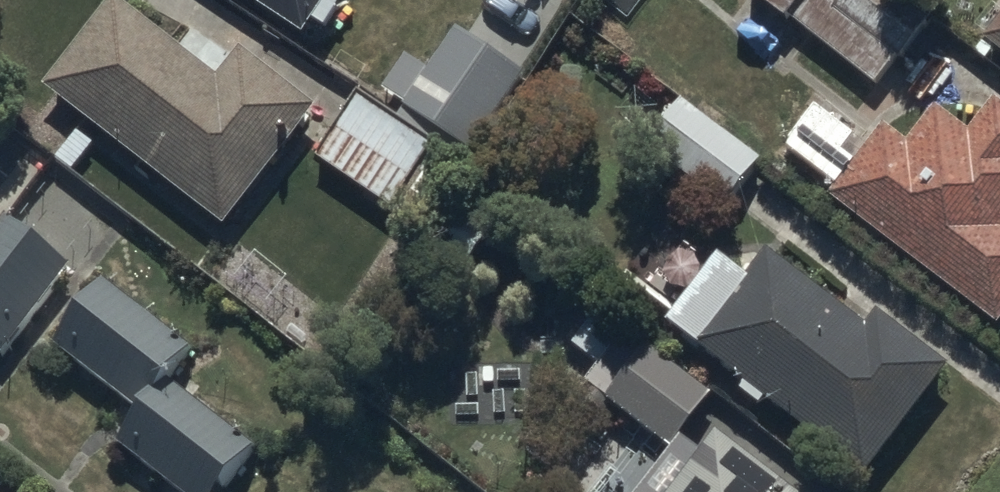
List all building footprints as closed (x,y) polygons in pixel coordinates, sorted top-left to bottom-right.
[(309,47),(340,0),(236,0),(309,47)] [(877,96),(929,32),(889,0),(756,0),(877,96)] [(50,94),(228,242),(296,160),(326,124),(246,58),(216,93),(119,12),(50,94)] [(406,115),(478,162),(530,81),(458,34),(406,115)] [(990,52),(999,60),(999,40),(990,52)] [(646,148),(729,214),(764,170),(680,104),(646,148)] [(321,171),(400,221),(442,155),(364,105),(321,171)] [(971,145),(941,121),(913,157),(887,137),(835,203),(999,333),(999,110),(981,132),(971,145)] [(9,217),(0,229),(0,355),(4,358),(74,265),(9,217)] [(766,241),(692,334),(862,468),(936,375),(948,359),(877,303),(865,318),(766,241)] [(58,344),(143,413),(117,445),(175,491),(213,491),(251,444),(170,379),(193,351),(107,282),(58,344)] [(629,323),(588,375),(669,439),(711,387),(629,323)] [(710,416),(677,459),(650,491),(806,491),(710,416)]
